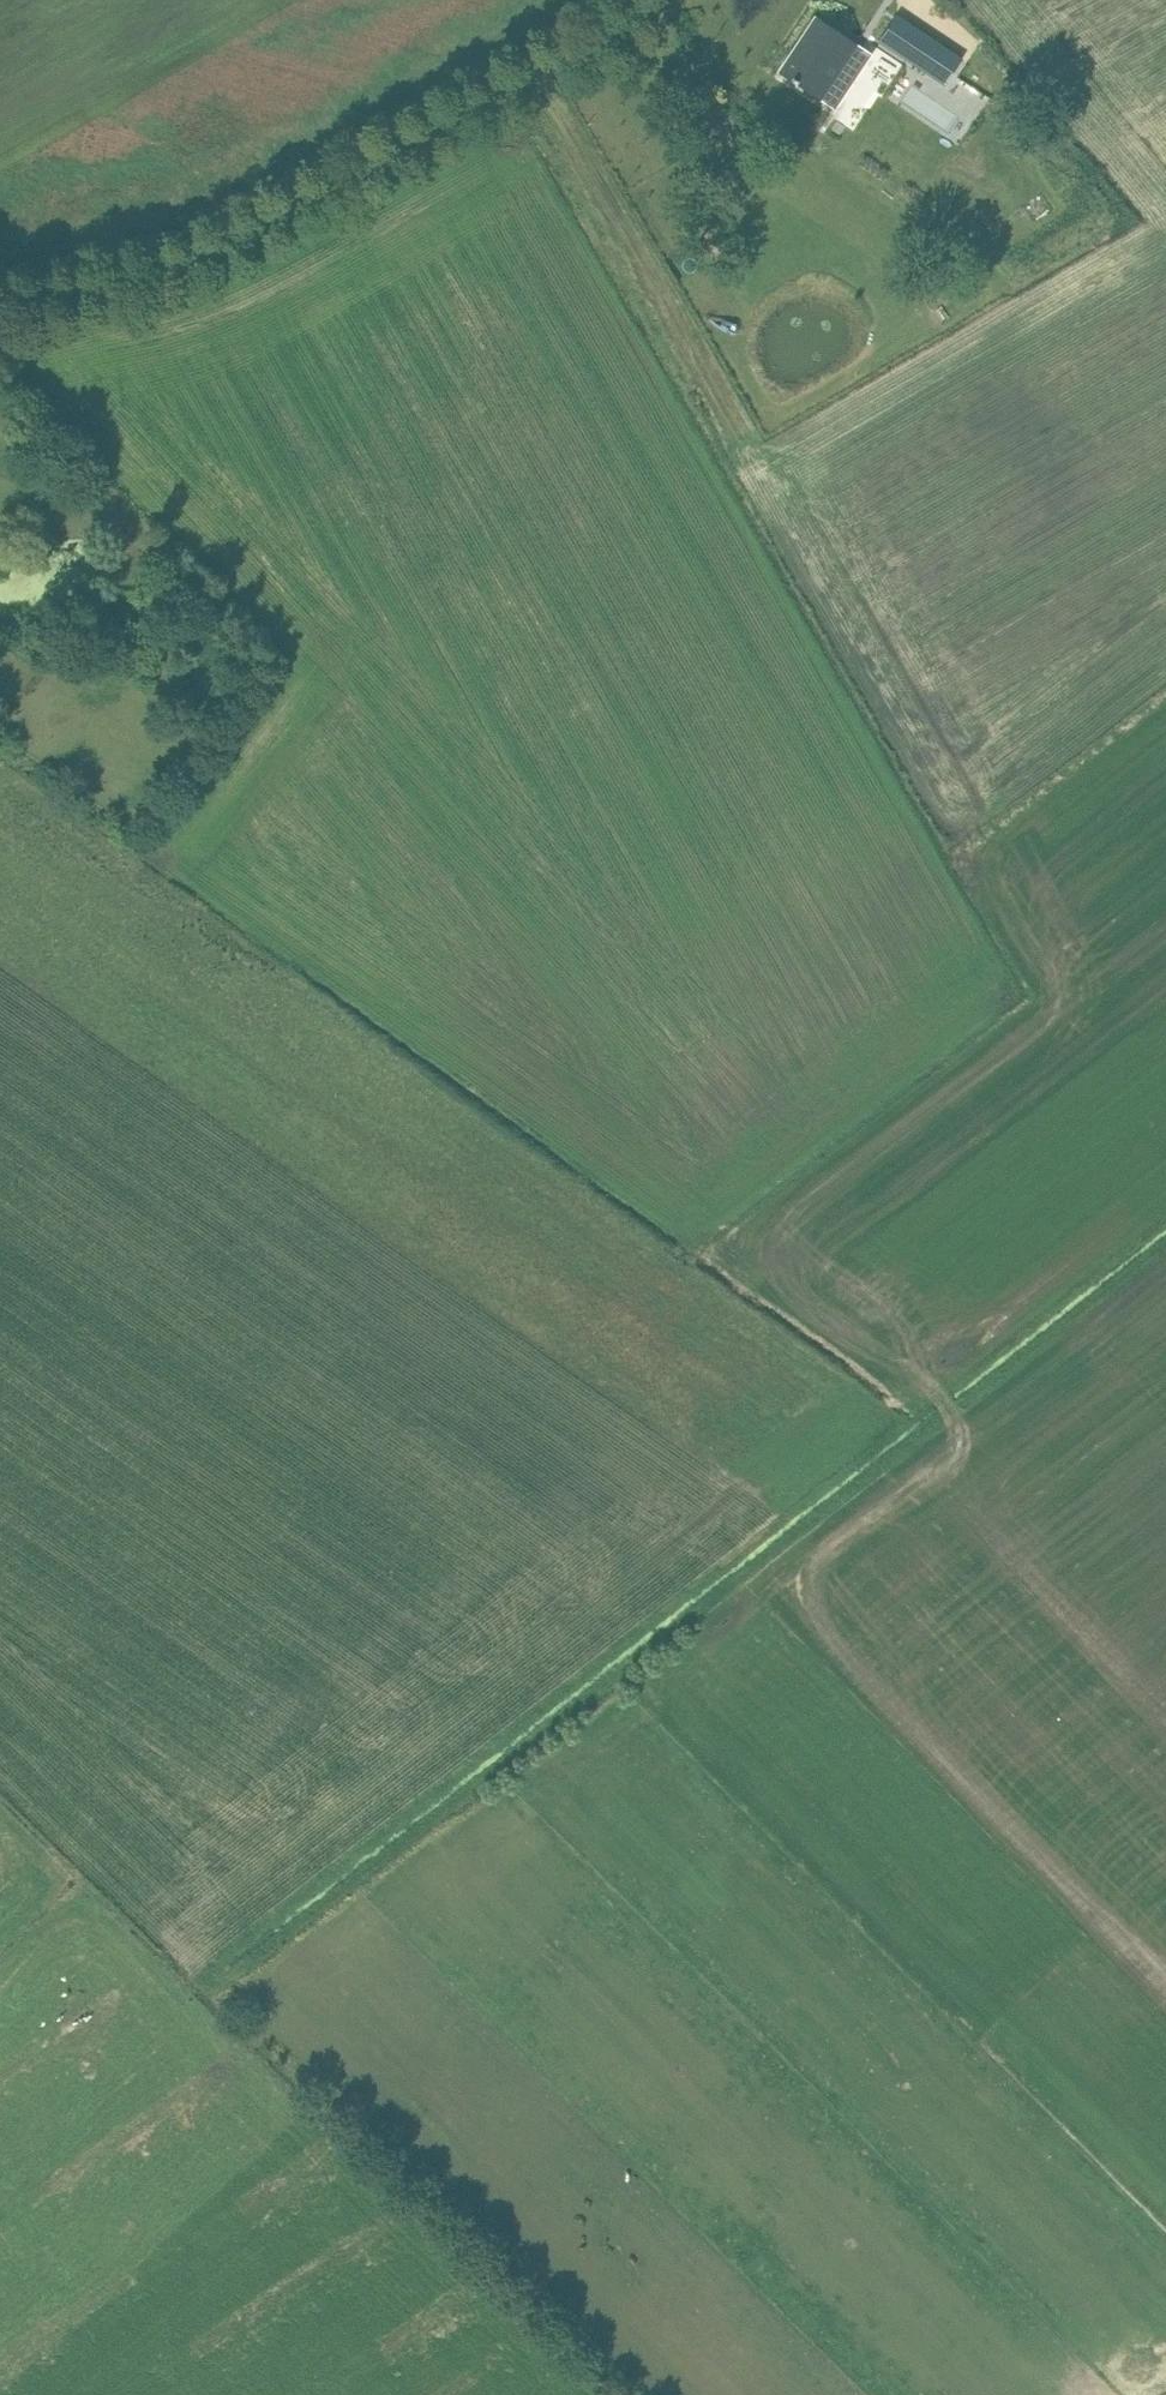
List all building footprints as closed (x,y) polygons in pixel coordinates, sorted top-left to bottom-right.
[(792,78),(791,80),(795,84),(797,82),(815,93),(826,77),(832,81),(855,45),(821,22),(798,57),(792,53),(780,71),(792,78)] [(921,31),(903,57),(920,68),(931,52),(955,69),(962,58),(921,31)]
